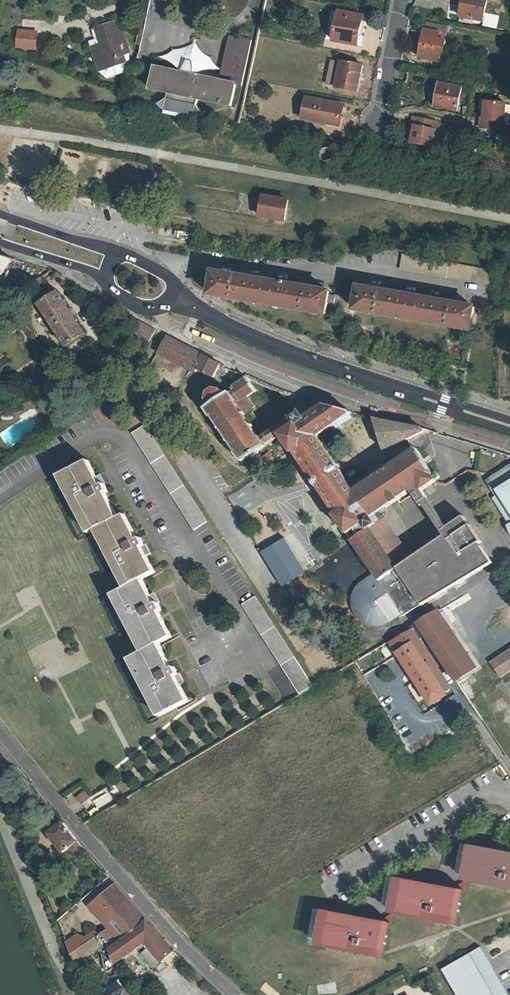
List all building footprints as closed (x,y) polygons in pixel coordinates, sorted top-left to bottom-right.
[(460,16),(473,19),(482,21),(487,0),(463,0),(460,16)] [(357,45),(362,16),(339,12),(334,40),(357,45)] [(89,42),(97,73),(106,78),(124,73),(129,64),(129,63),(131,60),(129,53),(120,23),(97,29),(99,39),(89,42)] [(19,30),(18,50),(40,51),(40,31),(19,30)] [(439,40),(440,33),(425,30),(420,58),(441,62),(445,41),(439,40)] [(167,110),(166,111),(193,118),(202,115),(195,106),(197,100),(230,107),(235,85),(241,86),(251,41),(228,36),(220,76),(194,70),(194,63),(187,62),(181,73),(155,67),(150,90),(168,94),(167,100),(158,104),(163,106),(167,110)] [(330,61),(325,84),(335,85),(335,87),(356,91),(360,66),(340,62),(339,63),(330,61)] [(457,110),(461,87),(439,83),(435,107),(457,110)] [(338,127),(341,106),(305,99),(301,120),(338,127)] [(504,102),(484,101),(483,119),(479,119),(479,127),(502,129),(504,102)] [(436,121),(413,116),(412,125),(414,125),(411,143),(431,147),(436,121)] [(333,152),(330,151),(327,151),(324,153),(323,155),(322,158),(323,161),(325,163),(328,164),(331,164),(334,162),(335,160),(336,157),(335,154),(333,152)] [(266,196),(263,216),(287,220),(290,200),(266,196)] [(498,271),(405,254),(402,268),(498,286),(498,271)] [(332,294),(333,292),(217,270),(213,293),(329,313),(331,302),(335,302),(336,295),(332,294)] [(31,283),(34,288),(43,282),(40,277),(31,283)] [(471,330),(475,308),(360,287),(356,309),(471,330)] [(58,292),(39,304),(67,346),(85,333),(58,292)] [(128,329),(139,334),(136,339),(147,344),(156,329),(139,320),(128,329)] [(196,371),(198,368),(214,376),(221,363),(167,335),(159,351),(196,371)] [(122,345),(117,338),(105,345),(113,357),(125,349),(122,345)] [(376,522),(379,520),(378,517),(382,514),(411,494),(419,485),(424,492),(437,484),(436,482),(438,481),(441,479),(437,473),(434,475),(416,448),(354,490),(317,436),(352,411),(323,405),(308,414),(305,410),(309,401),(275,389),(270,400),(293,417),(262,438),(261,437),(259,438),(248,422),(249,421),(248,418),(246,419),(243,415),(264,401),(258,392),(260,390),(258,387),(263,384),(247,376),(235,385),(236,387),(227,393),(223,387),(215,387),(208,392),(206,398),(210,404),(206,408),(212,417),(214,416),(220,426),(219,427),(220,429),(222,428),(229,439),(227,440),(229,442),(230,441),(237,452),(236,453),(242,462),(267,446),(266,445),(280,436),(292,454),(294,453),(337,514),(336,516),(376,573),(379,571),(384,577),(388,574),(386,571),(391,568),(391,567),(389,564),(393,560),(371,528),(376,524),(376,522)] [(70,417),(64,421),(67,426),(73,422),(70,417)] [(422,428),(374,417),(384,450),(422,428)] [(143,425),(130,433),(191,530),(205,522),(143,425)] [(490,477),(489,478),(493,485),(495,488),(500,494),(498,495),(503,501),(500,503),(509,519),(509,464),(490,477)] [(88,532),(92,530),(96,528),(126,586),(122,588),(115,592),(144,649),(140,651),(131,656),(162,715),(189,701),(175,677),(179,675),(174,667),(172,669),(158,643),(172,636),(158,611),(161,609),(157,602),(154,603),(141,578),(154,571),(141,546),(144,544),(140,536),(136,538),(123,513),(117,516),(104,491),(107,489),(103,481),(100,483),(90,466),(62,482),(88,532)] [(489,478),(485,481),(500,503),(503,501),(498,495),(500,494),(495,488),(493,485),(489,478)] [(88,532),(62,482),(58,483),(85,533),(88,532)] [(419,485),(411,494),(422,510),(424,509),(423,502),(428,498),(424,492),(419,485)] [(447,529),(428,498),(423,502),(424,509),(440,533),(447,529)] [(393,560),(399,556),(407,550),(384,517),(379,520),(376,522),(376,524),(371,528),(393,560)] [(441,590),(440,593),(420,606),(422,610),(493,566),(482,545),(469,525),(464,517),(447,529),(440,533),(443,537),(396,567),(410,589),(430,576),(432,576),(435,578),(436,580),(438,584),(441,588),(441,590)] [(92,530),(122,588),(126,586),(96,528),(92,530)] [(283,536),(259,549),(278,584),(302,571),(283,536)] [(379,571),(376,573),(362,582),(355,592),(354,604),(358,616),(367,624),(379,627),(391,623),(402,616),(403,617),(422,610),(420,606),(440,593),(441,590),(441,588),(438,584),(436,580),(435,578),(432,576),(430,576),(410,589),(396,567),(395,565),(391,568),(386,571),(388,574),(384,577),(379,571)] [(111,594),(140,651),(144,649),(115,592),(111,594)] [(255,597),(242,604),(281,665),(294,658),(255,597)] [(498,607),(477,615),(480,622),(500,614),(498,607)] [(419,623),(443,659),(460,647),(437,612),(419,623)] [(413,629),(407,633),(434,675),(440,671),(413,629)] [(434,675),(407,633),(391,642),(431,705),(447,695),(445,693),(451,688),(440,671),(434,675)] [(457,681),(474,669),(460,647),(443,659),(457,681)] [(500,679),(509,672),(509,650),(490,664),(500,679)] [(162,715),(131,656),(128,658),(158,717),(162,715)] [(361,672),(374,667),(370,656),(356,661),(361,672)] [(312,686),(294,658),(281,665),(300,694),(312,686)] [(371,677),(377,687),(394,678),(389,668),(371,677)] [(457,681),(460,685),(468,680),(477,674),(474,669),(457,681)] [(468,680),(460,685),(471,702),(479,698),(468,680)] [(25,779),(18,770),(8,777),(14,786),(25,779)] [(85,792),(76,799),(82,805),(90,798),(85,792)] [(75,854),(83,847),(59,819),(45,830),(64,854),(71,849),(75,854)] [(467,881),(507,887),(509,880),(509,853),(474,846),(472,857),(475,857),(472,870),(469,869),(467,881)] [(396,901),(394,912),(434,920),(436,912),(440,913),(443,913),(446,912),(451,909),(453,906),(455,903),(455,898),(453,893),(450,891),(447,889),(447,887),(401,878),(399,889),(402,889),(399,902),(396,901)] [(104,953),(147,922),(115,885),(90,906),(106,927),(104,928),(102,927),(86,938),(78,934),(67,941),(72,954),(78,962),(100,947),(104,953)] [(436,912),(434,920),(457,924),(464,890),(447,887),(447,889),(450,891),(453,893),(455,898),(455,903),(453,906),(451,909),(446,912),(443,913),(440,913),(436,912)] [(323,933),(321,944),(361,952),(363,944),(367,945),(370,945),(375,943),(377,942),(380,939),(381,935),(381,930),(380,926),(377,923),(374,921),(374,919),(328,909),(326,920),(329,921),(326,933),(323,933)] [(363,944),(361,952),(384,956),(390,922),(374,919),(374,921),(377,923),(380,926),(381,930),(381,935),(380,939),(377,942),(375,943),(370,945),(367,945),(363,944)] [(147,922),(104,953),(108,968),(110,969),(112,969),(129,957),(128,954),(141,945),(144,942),(161,960),(162,962),(165,959),(175,952),(147,922)] [(161,960),(144,942),(141,945),(145,949),(139,954),(152,968),(161,960)] [(458,994),(509,994),(481,946),(442,968),(458,994)] [(175,952),(165,959),(169,964),(179,956),(175,952)] [(144,978),(136,983),(140,988),(147,983),(144,978)] [(264,983),(259,990),(267,994),(281,994),(264,983)]
